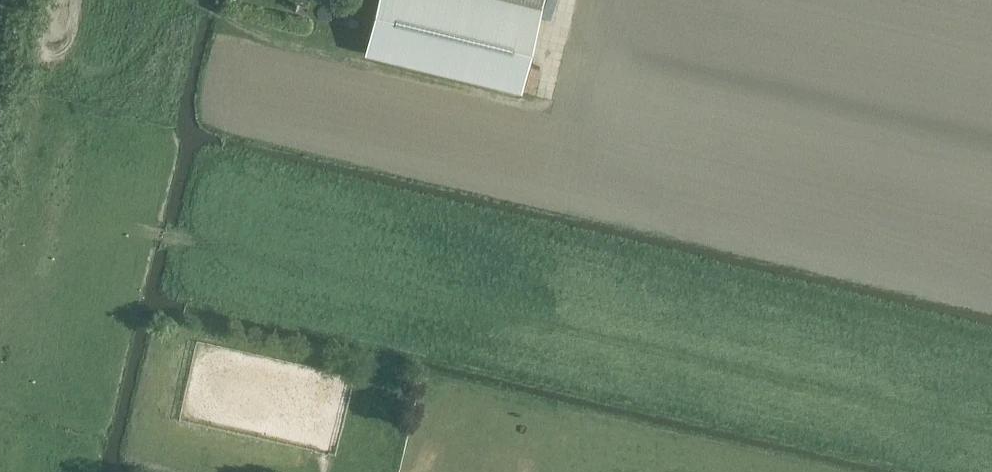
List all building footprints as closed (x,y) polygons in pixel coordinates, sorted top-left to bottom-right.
[(529,0),(378,0),(367,42),(521,81),(541,3),(529,0)]
